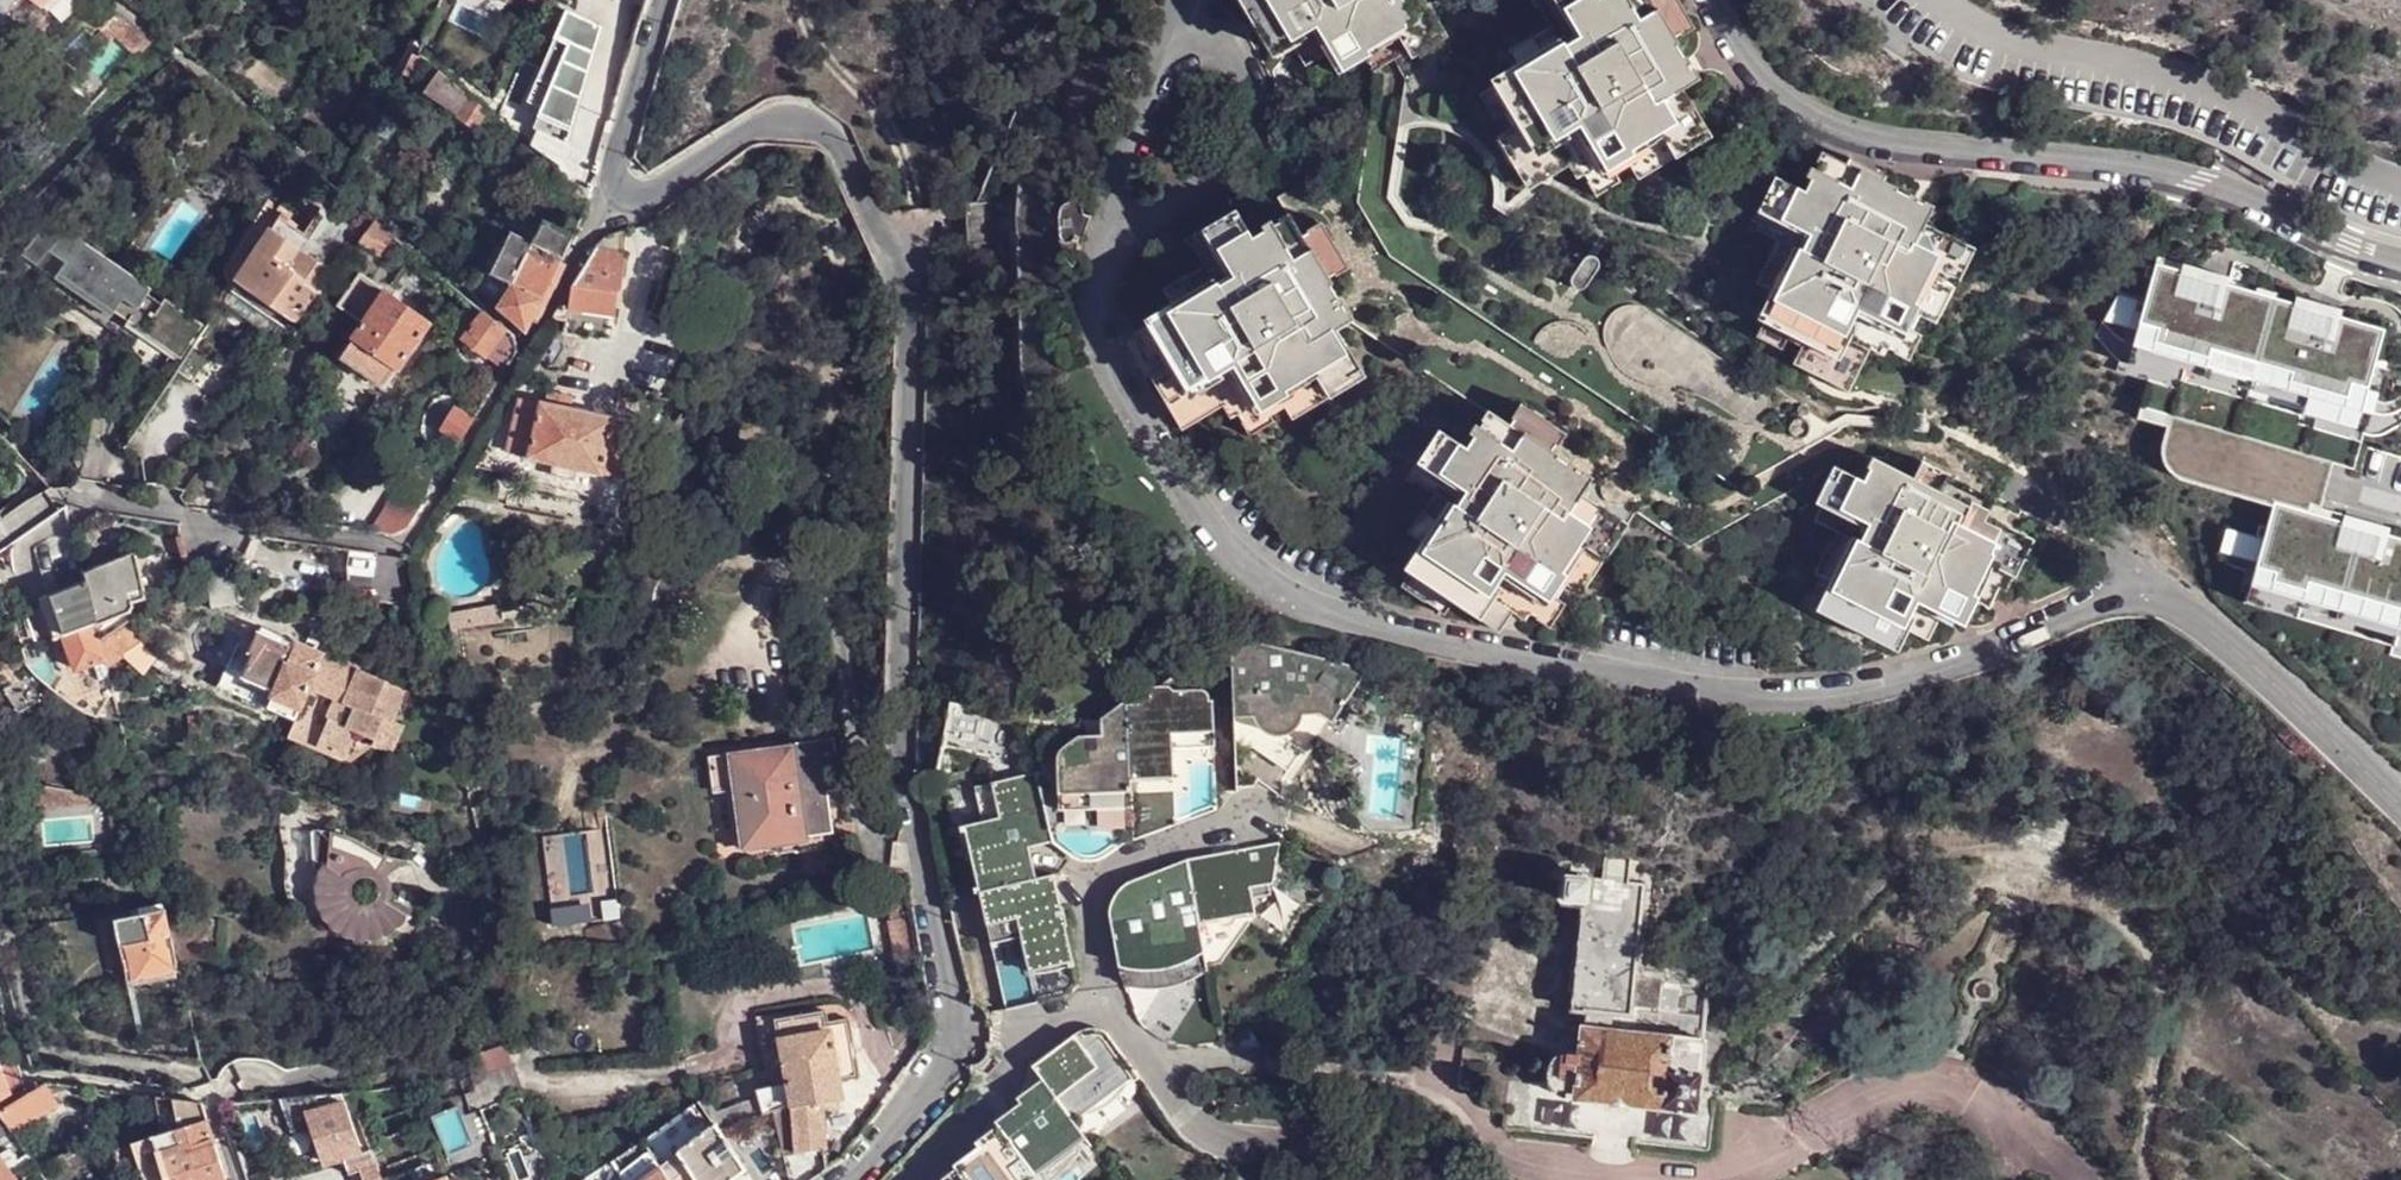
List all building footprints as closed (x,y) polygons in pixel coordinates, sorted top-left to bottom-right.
[(52,15),(68,0),(34,0),(52,15)] [(1420,5),(1429,0),(1235,0),(1270,60),(1286,51),(1301,75),(1324,63),(1339,87),(1365,72),(1372,85),(1409,64),(1413,71),(1444,51),(1420,5)] [(1684,105),(1698,97),(1674,51),(1693,40),(1670,0),(1654,0),(1647,4),(1645,0),(1528,0),(1527,1),(1543,29),(1501,52),(1511,70),(1470,94),(1484,122),(1493,117),(1500,129),(1490,135),(1530,204),(1570,181),(1575,194),(1586,188),(1598,214),(1623,198),(1618,189),(1629,182),(1637,196),(1711,154),(1684,105)] [(415,50),(405,70),(419,81),(429,63),(420,54),(415,50)] [(441,72),(429,87),(461,114),(472,98),(441,72)] [(392,95),(384,110),(396,116),(403,101),(392,95)] [(461,114),(460,117),(476,127),(487,110),(472,98),(461,114)] [(1973,265),(1923,240),(1933,221),(1882,196),(1885,190),(1849,172),(1845,179),(1820,166),(1800,203),(1772,189),(1745,242),(1774,256),(1752,301),(1771,312),(1758,333),(1764,339),(1754,357),(1780,370),(1786,360),(1798,368),(1793,376),(1848,404),(1869,361),(1883,370),(1887,362),(1895,366),(1894,368),(1908,373),(1921,349),(1913,344),(1921,329),(1937,337),(1973,265)] [(557,174),(547,196),(586,211),(592,190),(557,174)] [(282,213),(239,279),(297,319),(317,292),(323,296),(345,263),(338,257),(320,245),(341,218),(324,206),(309,228),(312,230),(308,236),(297,228),(298,226),(282,213)] [(1176,434),(1223,404),(1230,417),(1239,412),(1250,436),(1273,421),(1267,412),(1283,403),(1292,419),(1357,377),(1332,329),(1352,319),(1330,276),(1347,268),(1321,222),(1301,232),(1291,214),(1273,226),(1271,221),(1261,226),(1265,231),(1252,238),(1235,210),(1201,230),(1176,245),(1196,285),(1157,311),(1167,328),(1127,354),(1142,376),(1152,370),(1160,384),(1149,389),(1176,434)] [(151,289),(49,221),(20,255),(37,267),(49,252),(65,264),(92,283),(87,292),(144,332),(132,349),(147,364),(144,368),(160,379),(175,356),(181,360),(205,326),(165,299),(161,305),(147,295),(151,289)] [(377,222),(361,244),(381,258),(396,237),(377,222)] [(533,244),(512,233),(491,274),(510,285),(498,308),(516,324),(526,331),(528,331),(575,234),(544,222),(533,244)] [(573,283),(568,304),(560,303),(552,317),(566,319),(565,321),(565,329),(611,336),(617,289),(619,262),(611,234),(602,238),(594,247),(573,283)] [(2206,354),(2208,346),(2292,369),(2289,379),(2345,395),(2349,380),(2368,385),(2369,379),(2385,327),(2155,262),(2138,320),(2158,325),(2154,339),(2206,354)] [(92,283),(65,264),(54,279),(83,298),(87,292),(92,283)] [(386,388),(430,322),(360,273),(337,306),(363,324),(341,357),(386,388)] [(239,279),(222,306),(278,346),(297,319),(239,279)] [(484,311),(465,337),(488,354),(509,363),(518,349),(514,335),(484,311)] [(2292,369),(2208,346),(2206,354),(2154,339),(2158,325),(2138,320),(2126,360),(2180,375),(2182,368),(2304,402),(2301,412),(2360,428),(2373,381),(2369,379),(2368,385),(2349,380),(2345,395),(2289,379),(2292,369)] [(506,451),(529,455),(529,457),(554,463),(578,467),(602,474),(602,472),(614,475),(623,478),(633,423),(612,418),(613,417),(540,401),(540,403),(518,398),(506,451)] [(458,408),(445,428),(450,431),(463,439),(475,419),(463,411),(458,408)] [(1627,539),(1580,508),(1591,491),(1554,466),(1566,447),(1520,417),(1508,435),(1484,421),(1460,455),(1434,437),(1401,485),(1431,506),(1405,544),(1425,559),(1397,597),(1443,626),(1451,614),(1498,643),(1510,624),(1523,632),(1527,625),(1548,641),(1563,618),(1554,613),(1565,598),(1583,609),(1627,539)] [(574,480),(578,467),(554,463),(552,475),(574,480)] [(2030,552),(1984,529),(1993,511),(1917,474),(1910,491),(1869,469),(1856,493),(1835,482),(1807,534),(1829,545),(1806,591),(1825,600),(1812,628),(1858,653),(1864,642),(1878,649),(1875,654),(1884,659),(1893,642),(1918,655),(1933,629),(1958,642),(1971,616),(1982,622),(1994,600),(2004,604),(2030,552)] [(430,493),(394,481),(365,528),(391,532),(400,530),(407,527),(412,523),(416,518),(420,510),(430,493)] [(67,505),(52,490),(31,505),(42,522),(67,505)] [(2273,499),(2263,537),(2225,526),(2218,552),(2226,560),(2237,565),(2253,569),(2254,564),(2275,570),(2273,578),(2303,587),(2305,579),(2400,606),(2400,536),(2387,532),(2380,557),(2371,554),(2378,529),(2341,519),(2273,499)] [(38,525),(24,506),(0,523),(0,551),(38,525)] [(2380,557),(2387,532),(2389,524),(2343,511),(2341,519),(2378,529),(2371,554),(2380,557)] [(395,553),(366,549),(359,597),(396,602),(407,600),(395,553)] [(143,589),(134,552),(83,573),(85,581),(96,623),(129,613),(132,608),(132,604),(130,595),(141,589),(143,589)] [(2254,564),(2253,569),(2245,599),(2296,614),(2298,607),(2394,634),(2392,642),(2400,645),(2400,606),(2305,579),(2303,587),(2273,578),(2275,570),(2254,564)] [(96,623),(85,581),(44,597),(56,637),(64,635),(75,668),(104,659),(99,638),(100,637),(96,623)] [(144,598),(141,589),(130,595),(132,604),(144,598)] [(499,606),(446,615),(450,632),(502,624),(499,606)] [(132,647),(140,640),(137,635),(128,619),(100,637),(99,638),(104,659),(105,663),(132,647)] [(140,640),(132,647),(148,662),(161,643),(145,629),(137,635),(140,640)] [(311,686),(324,654),(297,643),(295,647),(259,631),(250,652),(253,653),(244,677),(275,691),(274,695),(301,708),(311,686)] [(1369,669),(1230,635),(1234,736),(1257,736),(1294,763),(1314,733),(1320,737),(1330,722),(1331,723),(1369,669)] [(324,654),(311,686),(317,688),(325,669),(352,680),(359,665),(360,661),(326,646),(324,654)] [(325,669),(317,688),(338,697),(322,740),(332,744),(332,745),(342,750),(343,749),(351,752),(362,730),(378,737),(388,715),(394,718),(407,684),(359,665),(352,680),(325,669)] [(1131,792),(1132,805),(1176,804),(1176,793),(1189,793),(1188,766),(1194,766),(1196,764),(1198,761),(1201,761),(1204,761),(1206,762),(1208,764),(1211,765),(1215,765),(1215,745),(1172,746),(1172,734),(1214,732),(1213,699),(1209,699),(1209,695),(1208,693),(1207,691),(1203,689),(1173,690),(1168,685),(1141,686),(1142,699),(1138,703),(1128,703),(1131,780),(1131,792)] [(295,721),(301,708),(274,695),(268,709),(295,721)] [(1037,773),(1051,840),(1058,839),(1106,832),(1109,832),(1112,835),(1113,838),(1112,843),(1120,848),(1133,841),(1132,808),(1058,810),(1057,795),(1131,792),(1131,780),(1128,703),(1128,698),(1099,718),(1101,735),(1077,735),(1061,747),(1035,767),(1037,773)] [(378,737),(374,744),(395,753),(407,723),(394,718),(388,715),(378,737)] [(1215,745),(1214,732),(1172,734),(1172,746),(1215,745)] [(1234,736),(1234,748),(1253,748),(1288,772),(1294,763),(1257,736),(1234,736)] [(743,848),(833,836),(827,794),(840,792),(834,746),(820,747),(821,753),(793,757),(791,749),(759,753),(758,760),(738,764),(717,767),(719,793),(735,792),(743,848)] [(980,892),(1035,879),(1028,846),(1051,840),(1037,773),(974,787),(980,813),(981,823),(960,828),(961,832),(965,832),(978,887),(973,889),(975,894),(980,892)] [(94,793),(37,783),(38,807),(95,803),(94,793)] [(1131,792),(1057,795),(1058,810),(1132,808),(1132,805),(1131,792)] [(1132,808),(1133,841),(1177,827),(1177,818),(1176,804),(1132,805),(1132,808)] [(315,831),(309,878),(319,872),(315,890),(316,897),(316,901),(320,911),(325,920),(332,928),(343,936),(353,940),(364,941),(368,941),(378,940),(388,936),(394,933),(402,927),(412,908),(391,900),(388,884),(385,877),(383,874),(376,870),(376,851),(354,837),(339,833),(328,831),(324,832),(315,831)] [(390,873),(409,861),(399,859),(387,857),(376,851),(376,870),(383,874),(390,873)] [(1273,898),(1282,856),(1190,874),(1123,903),(1115,921),(1110,935),(1116,967),(1121,982),(1143,988),(1163,986),(1182,983),(1206,971),(1200,939),(1256,929),(1253,902),(1273,898)] [(1615,1014),(1634,1017),(1638,976),(1649,883),(1631,881),(1632,859),(1607,856),(1606,868),(1604,877),(1591,876),(1588,902),(1584,901),(1583,904),(1573,1009),(1587,1011),(1615,1014)] [(1591,876),(1566,874),(1562,893),(1562,899),(1584,901),(1588,902),(1591,876)] [(1006,1006),(1007,1010),(1066,997),(1071,995),(1078,988),(1053,875),(1035,879),(980,892),(997,968),(1022,962),(1026,975),(1029,976),(1035,999),(1006,1006)] [(914,966),(905,916),(897,883),(884,885),(888,904),(886,905),(888,919),(887,919),(897,969),(914,966)] [(166,909),(161,890),(138,894),(142,908),(142,914),(166,909)] [(134,979),(180,970),(166,909),(142,914),(116,918),(121,946),(126,944),(129,958),(134,979)] [(1256,929),(1200,939),(1206,971),(1206,976),(1220,977),(1256,929)] [(122,961),(129,958),(126,944),(121,946),(118,946),(122,961)] [(1143,988),(1121,982),(1126,994),(1129,1000),(1141,1002),(1153,1002),(1169,1000),(1193,994),(1209,984),(1206,976),(1206,971),(1182,983),(1163,986),(1143,988)] [(794,1106),(822,1102),(843,1099),(838,1069),(851,1066),(843,1019),(830,1021),(828,1011),(778,1019),(789,1082),(794,1106)] [(1613,1029),(1615,1014),(1587,1011),(1584,1025),(1613,1029)] [(1560,1094),(1569,1097),(1569,1098),(1697,1112),(1705,1040),(1703,1039),(1613,1029),(1584,1025),(1583,1025),(1580,1050),(1575,1049),(1575,1051),(1567,1050),(1562,1052),(1557,1054),(1552,1061),(1550,1066),(1548,1074),(1549,1081),(1553,1088),(1560,1094)] [(1081,1030),(1074,1034),(1085,1049),(1106,1032),(1104,1032),(1096,1028),(1086,1028),(1081,1030)] [(1133,1081),(1139,1078),(1106,1032),(1085,1049),(1074,1034),(1055,1046),(1042,1054),(1040,1057),(1037,1059),(1033,1065),(1044,1080),(1076,1124),(1081,1120),(1080,1118),(1078,1116),(1131,1078),(1132,1080),(1133,1081)] [(477,1077),(513,1065),(506,1045),(474,1055),(474,1064),(477,1077)] [(22,1077),(18,1064),(2,1069),(12,1093),(24,1086),(22,1077)] [(0,1065),(0,1100),(12,1093),(2,1069),(0,1065)] [(523,1093),(513,1065),(477,1077),(472,1079),(482,1107),(523,1093)] [(1131,1078),(1078,1116),(1080,1118),(1084,1117),(1094,1114),(1107,1108),(1116,1101),(1122,1094),(1128,1086),(1132,1080),(1131,1078)] [(1076,1124),(1044,1080),(1018,1098),(1022,1103),(996,1122),(999,1126),(1037,1177),(1088,1140),(1076,1124)] [(794,1106),(789,1082),(770,1086),(758,1090),(760,1099),(765,1114),(776,1112),(794,1106)] [(54,1101),(45,1085),(4,1110),(14,1126),(54,1101)] [(330,1161),(332,1167),(348,1163),(351,1173),(362,1169),(366,1179),(382,1179),(371,1148),(363,1151),(345,1100),(342,1091),(279,1097),(290,1131),(313,1123),(327,1162),(330,1161)] [(144,1167),(147,1164),(144,1157),(182,1146),(177,1130),(179,1129),(173,1100),(158,1098),(164,1134),(133,1145),(142,1172),(144,1167)] [(645,1139),(652,1150),(702,1112),(710,1109),(704,1099),(645,1139)] [(723,1129),(765,1114),(760,1099),(713,1114),(719,1122),(723,1129)] [(203,1104),(173,1100),(179,1129),(177,1130),(182,1146),(144,1157),(147,1164),(144,1167),(142,1172),(142,1179),(227,1179),(203,1104)] [(827,1149),(822,1102),(794,1106),(776,1112),(786,1155),(798,1152),(826,1149),(827,1149)] [(679,1151),(713,1127),(702,1112),(652,1150),(662,1166),(679,1151)] [(748,1168),(723,1129),(719,1122),(713,1127),(679,1151),(698,1179),(732,1179),(748,1168)] [(999,1126),(976,1142),(979,1148),(954,1164),(957,1168),(966,1179),(1039,1179),(1037,1177),(999,1126)] [(662,1166),(652,1150),(645,1139),(615,1160),(629,1179),(643,1179),(662,1166)] [(679,1151),(662,1166),(672,1179),(698,1179),(679,1151)] [(33,1162),(26,1153),(7,1166),(13,1176),(33,1162)] [(0,1157),(0,1179),(16,1179),(13,1176),(7,1166),(0,1157)] [(662,1166),(643,1179),(672,1179),(662,1166)] [(957,1168),(942,1178),(943,1179),(966,1179),(957,1168)]
